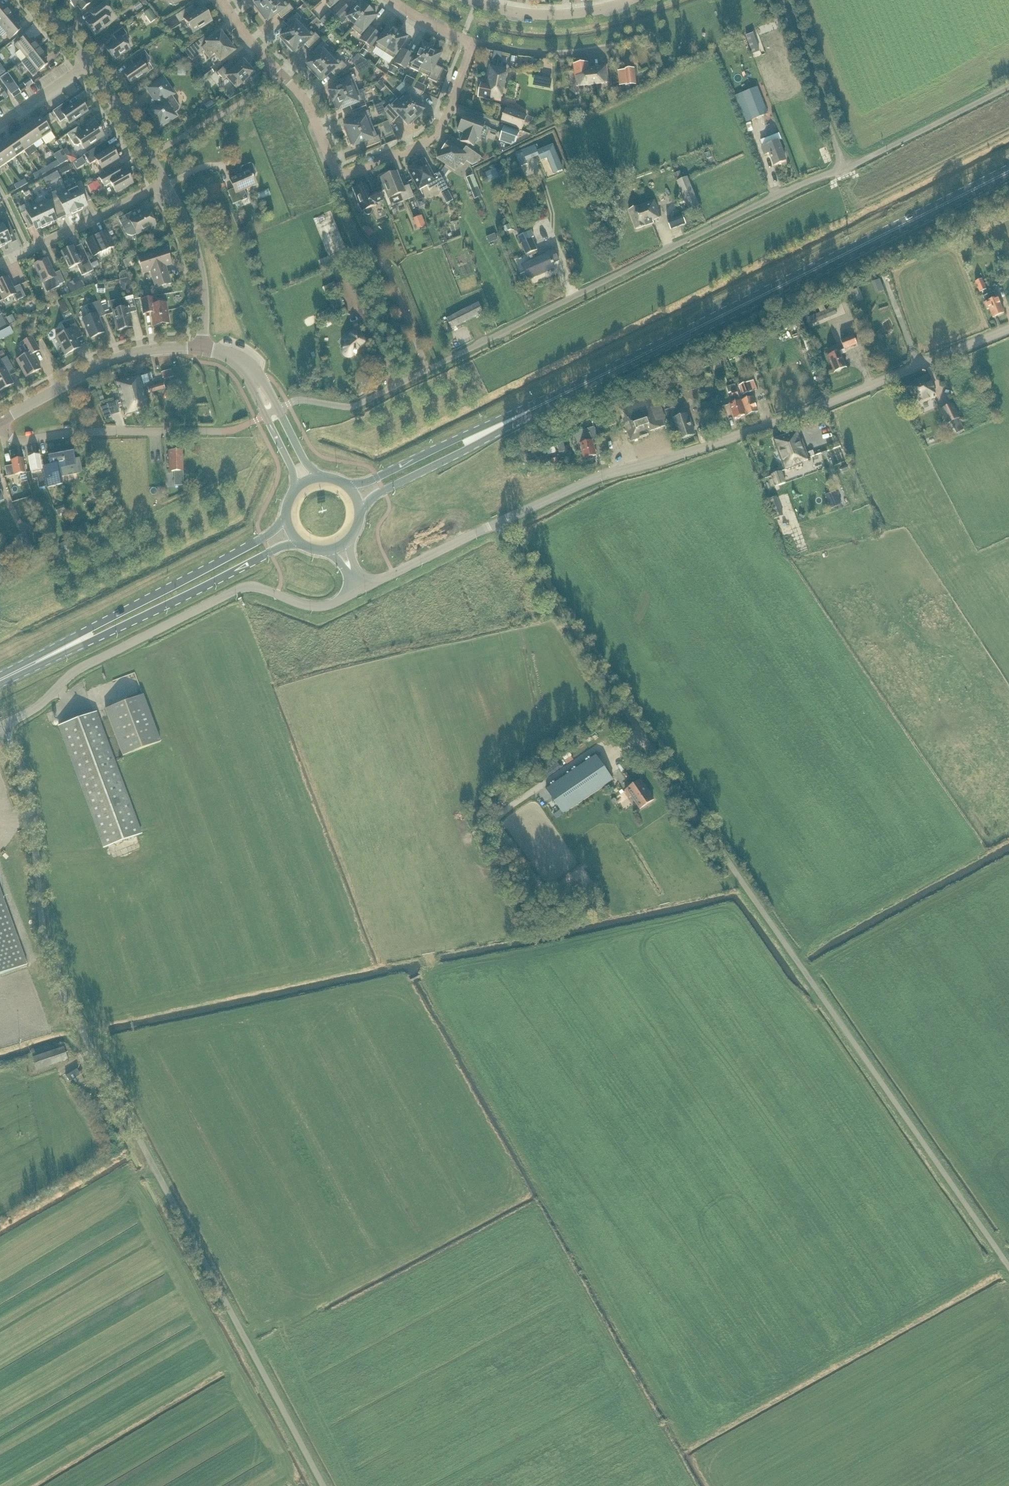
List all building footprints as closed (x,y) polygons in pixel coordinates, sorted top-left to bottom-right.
[(91,4),(88,0),(68,0),(75,9),(78,7),(81,11),(91,4)] [(277,1),(277,0),(260,0),(255,4),(256,6),(254,7),(260,14),(277,1)] [(283,0),(278,0),(277,1),(260,14),(265,21),(266,20),(268,22),(277,15),(280,19),(293,10),(289,5),(287,6),(283,0)] [(330,9),(340,0),(326,0),(329,3),(326,5),(330,9)] [(133,1),(127,6),(131,12),(137,7),(133,1)] [(96,35),(112,23),(107,16),(111,13),(104,3),(95,10),(98,15),(87,24),(96,35)] [(334,18),(345,7),(341,3),(330,13),(334,18)] [(353,28),(369,9),(362,3),(361,5),(359,3),(345,21),(353,28)] [(6,6),(2,9),(0,7),(0,26),(13,14),(6,6)] [(345,7),(334,18),(339,22),(349,11),(345,7)] [(187,10),(175,17),(179,23),(184,20),(193,34),(212,22),(207,15),(209,14),(205,8),(204,9),(202,8),(190,15),(187,10)] [(153,14),(149,9),(143,13),(147,18),(153,14)] [(351,29),(360,37),(376,18),(374,16),(375,15),(369,9),(353,28),(351,29)] [(20,23),(13,14),(0,26),(7,34),(6,35),(10,40),(21,31),(17,26),(20,23)] [(287,46),(306,28),(299,21),(301,19),(296,14),(285,25),(289,29),(281,37),(282,39),(281,40),(287,46)] [(321,21),(325,26),(333,18),(329,14),(321,21)] [(759,54),(753,35),(776,28),(773,20),(740,31),(749,57),(759,54)] [(384,54),(398,31),(391,26),(390,28),(388,27),(374,48),(384,54)] [(306,28),(287,46),(293,53),(294,51),(296,53),(304,45),(308,49),(319,39),(315,34),(313,35),(306,28)] [(365,44),(375,32),(370,28),(361,41),(365,44)] [(130,50),(127,46),(122,39),(127,35),(123,29),(113,36),(117,42),(106,50),(115,61),(130,50)] [(384,54),(393,60),(406,39),(405,37),(406,36),(398,31),(384,54)] [(375,32),(365,44),(370,48),(379,36),(375,32)] [(233,52),(228,45),(229,45),(225,41),(220,34),(208,44),(204,39),(185,53),(192,61),(204,52),(209,59),(215,55),(220,62),(233,52)] [(37,51),(41,48),(34,39),(30,42),(26,37),(15,46),(19,51),(15,55),(22,63),(37,51)] [(313,75),(333,56),(326,49),(327,47),(323,43),(312,53),(316,57),(307,65),(309,67),(307,68),(313,75)] [(431,49),(421,44),(409,69),(419,73),(430,49),(431,49)] [(48,57),(41,48),(37,51),(22,63),(33,77),(48,65),(44,60),(48,57)] [(438,53),(431,49),(430,49),(419,73),(428,78),(427,80),(436,84),(443,70),(434,66),(440,55),(438,54),(438,53)] [(400,66),(407,53),(402,50),(394,63),(400,66)] [(149,73),(145,67),(149,64),(150,59),(144,51),(141,54),(131,61),(134,66),(124,74),(131,85),(149,73)] [(495,52),(493,60),(501,62),(503,54),(495,52)] [(407,53),(400,66),(405,69),(412,56),(407,53)] [(333,56),(313,75),(319,81),(321,80),(322,81),(331,73),(335,77),(346,67),(341,62),(340,63),(333,56)] [(355,67),(354,68),(358,75),(369,67),(365,61),(355,67)] [(253,74),(252,73),(253,71),(249,67),(247,68),(243,63),(238,67),(236,67),(231,62),(218,74),(224,81),(227,78),(236,89),(253,74)] [(577,87),(609,83),(607,67),(588,69),(588,63),(574,64),(577,87)] [(391,66),(387,72),(394,76),(397,70),(391,66)] [(177,67),(177,76),(185,76),(186,68),(177,67)] [(481,84),(479,97),(501,102),(507,70),(490,67),(487,85),(481,84)] [(210,68),(199,77),(203,82),(214,74),(210,68)] [(634,69),(624,70),(626,86),(636,85),(634,69)] [(7,74),(0,79),(6,87),(12,82),(7,74)] [(332,102),(333,102),(358,92),(354,82),(355,82),(353,75),(348,77),(348,76),(344,77),(344,79),(339,81),(341,87),(328,92),(332,102)] [(171,97),(174,95),(163,78),(146,89),(154,101),(153,102),(152,105),(154,108),(149,112),(160,128),(177,118),(174,113),(178,110),(178,108),(171,97)] [(406,78),(403,84),(409,87),(412,88),(414,82),(406,78)] [(396,80),(391,90),(399,94),(404,85),(396,80)] [(12,82),(6,87),(11,95),(14,99),(15,98),(20,94),(21,94),(18,91),(12,82)] [(375,86),(380,92),(385,88),(379,82),(375,86)] [(228,87),(221,93),(225,99),(232,93),(228,87)] [(401,103),(416,119),(422,113),(421,112),(423,110),(415,102),(424,93),(412,88),(409,87),(404,91),(405,93),(402,96),(405,99),(401,103)] [(745,123),(768,114),(758,87),(736,96),(745,123)] [(358,92),(333,102),(336,110),(338,109),(339,111),(349,107),(352,112),(366,106),(363,100),(361,101),(358,92)] [(416,119),(401,103),(398,100),(390,107),(389,105),(384,110),(390,126),(399,117),(407,125),(408,124),(410,125),(416,119)] [(70,125),(88,112),(81,102),(69,110),(65,104),(53,112),(60,123),(66,119),(70,125)] [(522,130),(526,117),(506,110),(502,123),(522,130)] [(348,138),(372,128),(369,119),(370,118),(368,112),(354,117),(356,123),(345,127),(346,129),(344,130),(348,138)] [(45,118),(43,120),(47,126),(54,121),(50,115),(45,118)] [(476,138),(478,139),(483,124),(462,117),(457,131),(463,134),(460,142),(473,147),(476,138)] [(31,125),(37,133),(42,140),(51,133),(41,118),(31,125)] [(381,134),(387,132),(383,121),(377,123),(381,134)] [(42,140),(37,133),(31,125),(23,131),(33,146),(42,140)] [(81,144),(84,150),(104,137),(96,125),(83,134),(79,128),(67,135),(74,146),(78,146),(81,144)] [(372,128),(348,138),(351,146),(352,145),(353,147),(364,143),(366,148),(380,143),(378,137),(376,137),(372,128)] [(515,144),(519,133),(505,128),(500,142),(512,146),(515,144)] [(273,141),(279,140),(276,130),(270,131),(273,141)] [(33,146),(23,131),(14,137),(24,152),(28,157),(37,151),(33,146)] [(15,158),(24,152),(14,137),(5,143),(15,158)] [(786,162),(780,148),(778,142),(762,148),(765,155),(770,154),(775,166),(786,162)] [(15,158),(5,143),(0,146),(0,155),(6,164),(15,158)] [(472,167),(476,164),(480,158),(466,148),(462,154),(447,143),(442,151),(437,159),(454,171),(459,163),(463,166),(465,162),(472,167)] [(119,160),(111,148),(105,152),(101,146),(84,156),(90,165),(97,161),(102,170),(119,160)] [(522,151),(523,154),(526,161),(540,156),(538,152),(535,146),(522,151)] [(552,169),(552,170),(553,174),(554,175),(557,173),(558,172),(563,171),(553,146),(538,152),(540,156),(542,161),(548,158),(552,169)] [(66,149),(63,151),(66,156),(69,160),(68,161),(69,161),(70,164),(71,165),(77,160),(72,153),(69,154),(66,149)] [(518,156),(522,167),(527,165),(526,161),(523,154),(518,156)] [(69,160),(66,156),(57,161),(57,162),(60,166),(68,161),(69,160)] [(76,170),(84,165),(81,159),(72,164),(76,170)] [(54,169),(60,166),(57,162),(57,161),(51,164),(54,169)] [(416,166),(408,171),(418,189),(426,185),(429,190),(437,186),(440,193),(447,189),(442,180),(439,174),(433,177),(424,161),(416,165),(416,166)] [(244,191),(256,186),(253,178),(255,177),(256,175),(253,167),(250,165),(242,169),(241,172),(242,174),(228,179),(233,190),(227,192),(233,205),(248,199),(244,191)] [(445,167),(439,174),(442,180),(449,170),(445,167)] [(119,175),(116,169),(100,178),(105,187),(111,184),(116,193),(133,184),(126,172),(119,175)] [(495,169),(485,174),(489,182),(499,177),(495,169)] [(380,179),(389,199),(399,195),(402,202),(413,198),(409,186),(402,188),(396,172),(388,175),(388,173),(381,176),(382,178),(380,179)] [(465,179),(470,191),(478,188),(473,176),(465,179)] [(689,211),(700,206),(688,177),(677,182),(689,211)] [(83,199),(89,197),(81,182),(76,184),(77,187),(67,191),(77,212),(87,207),(83,199)] [(96,182),(88,186),(91,192),(99,187),(96,182)] [(372,211),(372,210),(371,208),(377,206),(376,204),(382,201),(378,190),(372,193),(368,184),(353,190),(361,212),(363,211),(364,213),(364,214),(365,214),(365,215),(366,215),(367,216),(368,216),(369,215),(370,215),(371,214),(371,213),(372,213),(372,212),(372,211)] [(67,216),(77,212),(67,191),(57,196),(56,192),(50,195),(58,211),(63,208),(67,216)] [(52,214),(58,211),(50,195),(44,198),(45,202),(36,206),(37,207),(46,226),(56,221),(52,214)] [(653,221),(661,218),(655,201),(629,211),(637,230),(654,223),(653,221)] [(46,226),(37,207),(36,206),(26,210),(27,211),(21,214),(27,225),(32,223),(36,231),(46,226)] [(306,218),(325,254),(338,247),(319,211),(306,218)] [(130,215),(119,220),(124,230),(126,233),(126,234),(127,234),(128,235),(129,235),(130,236),(131,236),(132,236),(133,236),(137,234),(137,235),(156,225),(149,212),(133,220),(130,215)] [(686,224),(685,222),(682,216),(668,221),(671,230),(686,224)] [(421,217),(414,220),(418,229),(424,227),(421,217)] [(0,222),(0,246),(0,247),(10,243),(7,235),(12,232),(6,219),(0,222)] [(366,229),(363,231),(368,237),(371,235),(366,229)] [(537,251),(532,239),(535,238),(532,231),(518,237),(527,255),(530,262),(523,266),(529,280),(537,276),(536,275),(546,271),(546,272),(554,269),(552,264),(559,261),(554,249),(546,253),(547,255),(536,260),(534,255),(537,254),(536,251),(537,251)] [(115,247),(110,237),(107,232),(86,242),(93,257),(115,247)] [(496,241),(494,235),(487,238),(489,244),(496,241)] [(89,261),(83,248),(75,252),(73,247),(61,253),(69,270),(77,266),(82,277),(88,274),(90,278),(95,276),(92,269),(89,261)] [(171,264),(168,254),(166,249),(138,258),(143,274),(151,271),(156,287),(170,283),(165,266),(171,264)] [(37,264),(34,265),(37,271),(43,284),(48,282),(50,287),(52,290),(59,287),(59,286),(65,283),(60,272),(54,274),(47,259),(37,264)] [(89,261),(92,269),(98,267),(94,259),(89,261)] [(121,273),(118,276),(119,281),(127,279),(125,272),(121,273)] [(20,285),(13,288),(8,277),(0,281),(0,293),(4,300),(13,296),(16,301),(26,297),(20,285)] [(128,280),(120,282),(123,291),(130,290),(128,280)] [(980,293),(986,290),(982,280),(975,283),(980,293)] [(320,291),(329,286),(327,282),(318,287),(320,291)] [(73,283),(68,285),(72,294),(80,291),(77,285),(75,286),(73,283)] [(993,318),(1004,313),(995,292),(984,297),(987,303),(985,304),(987,310),(989,309),(993,318)] [(117,331),(132,327),(129,314),(136,312),(132,297),(110,303),(117,331)] [(151,313),(153,326),(169,324),(166,304),(154,306),(153,299),(141,301),(143,315),(151,313)] [(99,319),(105,316),(100,302),(87,307),(91,317),(82,320),(90,339),(105,333),(99,319)] [(452,330),(482,314),(484,313),(479,303),(447,320),(452,330)] [(44,308),(39,311),(42,316),(47,313),(44,308)] [(820,313),(806,319),(809,326),(823,320),(836,314),(834,308),(820,313)] [(320,315),(325,323),(331,319),(326,311),(320,315)] [(14,322),(12,316),(6,319),(9,325),(14,322)] [(65,356),(80,348),(74,336),(80,333),(73,319),(62,325),(66,333),(56,338),(65,356)] [(364,346),(359,332),(357,332),(356,331),(347,335),(347,336),(342,340),(342,341),(346,344),(344,348),(342,350),(342,352),(343,354),(344,355),(345,356),(346,357),(348,357),(350,357),(351,356),(353,355),(353,354),(357,351),(358,349),(364,346)] [(845,350),(857,345),(854,336),(841,342),(845,350)] [(40,351),(37,346),(32,338),(20,344),(27,355),(17,361),(26,378),(41,369),(33,355),(40,351)] [(804,342),(810,360),(817,358),(811,340),(804,342)] [(734,350),(727,354),(730,360),(737,356),(734,350)] [(910,350),(904,352),(907,360),(913,358),(910,350)] [(847,368),(840,352),(828,357),(835,373),(847,368)] [(0,371),(0,391),(13,384),(7,373),(13,370),(7,358),(0,361),(5,369),(0,371)] [(719,360),(711,363),(714,369),(721,366),(719,360)] [(163,373),(165,379),(172,377),(170,370),(163,373)] [(132,378),(115,383),(125,416),(149,409),(142,384),(149,382),(148,381),(152,380),(151,374),(147,375),(133,379),(132,378)] [(915,406),(936,397),(933,391),(935,390),(929,376),(906,386),(915,406)] [(753,381),(740,386),(745,400),(742,401),(748,416),(758,412),(753,397),(752,397),(751,393),(757,391),(753,381)] [(149,394),(165,390),(163,384),(147,388),(149,394)] [(745,415),(741,401),(735,385),(727,388),(729,394),(731,393),(733,398),(732,398),(734,403),(730,405),(735,419),(745,415)] [(648,433),(668,426),(655,391),(619,408),(623,420),(621,421),(622,423),(624,422),(631,442),(649,436),(648,433)] [(669,391),(660,394),(664,405),(672,402),(669,391)] [(960,418),(953,404),(941,410),(948,424),(960,418)] [(106,406),(100,408),(104,419),(110,417),(106,406)] [(665,411),(669,422),(674,420),(680,440),(695,435),(688,415),(681,417),(679,410),(674,408),(665,411)] [(601,419),(595,421),(598,429),(604,427),(601,419)] [(596,456),(592,441),(598,439),(595,427),(583,431),(586,442),(581,444),(585,459),(596,456)] [(801,463),(809,460),(798,431),(774,440),(785,471),(802,465),(801,463)] [(557,442),(560,453),(566,451),(563,440),(557,442)] [(79,459),(74,460),(72,449),(47,454),(49,465),(43,467),(47,489),(62,486),(61,478),(82,474),(79,459)] [(168,452),(169,473),(174,473),(174,486),(184,485),(183,472),(182,451),(168,452)] [(43,478),(42,471),(39,456),(28,457),(31,472),(32,480),(37,479),(39,488),(45,487),(43,478)] [(27,481),(25,474),(22,459),(11,461),(12,466),(5,467),(7,477),(14,476),(20,475),(21,483),(27,481)] [(776,487),(786,484),(781,472),(772,476),(776,487)] [(98,489),(91,491),(94,498),(101,495),(98,489)] [(58,514),(66,512),(64,506),(56,509),(58,514)] [(786,514),(774,517),(777,531),(785,529),(784,523),(788,522),(786,514)] [(50,524),(43,526),(46,538),(54,536),(50,524)] [(29,533),(19,537),(26,551),(35,547),(29,533)] [(66,542),(53,549),(56,555),(69,548),(66,542)] [(123,756),(149,746),(161,742),(143,695),(105,709),(123,756)] [(104,848),(128,839),(141,834),(96,713),(59,727),(104,848)] [(597,756),(547,790),(561,810),(554,814),(557,819),(564,814),(613,781),(610,775),(599,759),(597,756)] [(641,781),(626,791),(630,798),(632,797),(640,809),(654,800),(641,781)] [(0,891),(0,975),(27,965),(0,891)] [(37,1070),(67,1060),(63,1049),(43,1055),(32,1058),(37,1070)] [(73,1090),(85,1082),(77,1069),(64,1076),(73,1090)]
